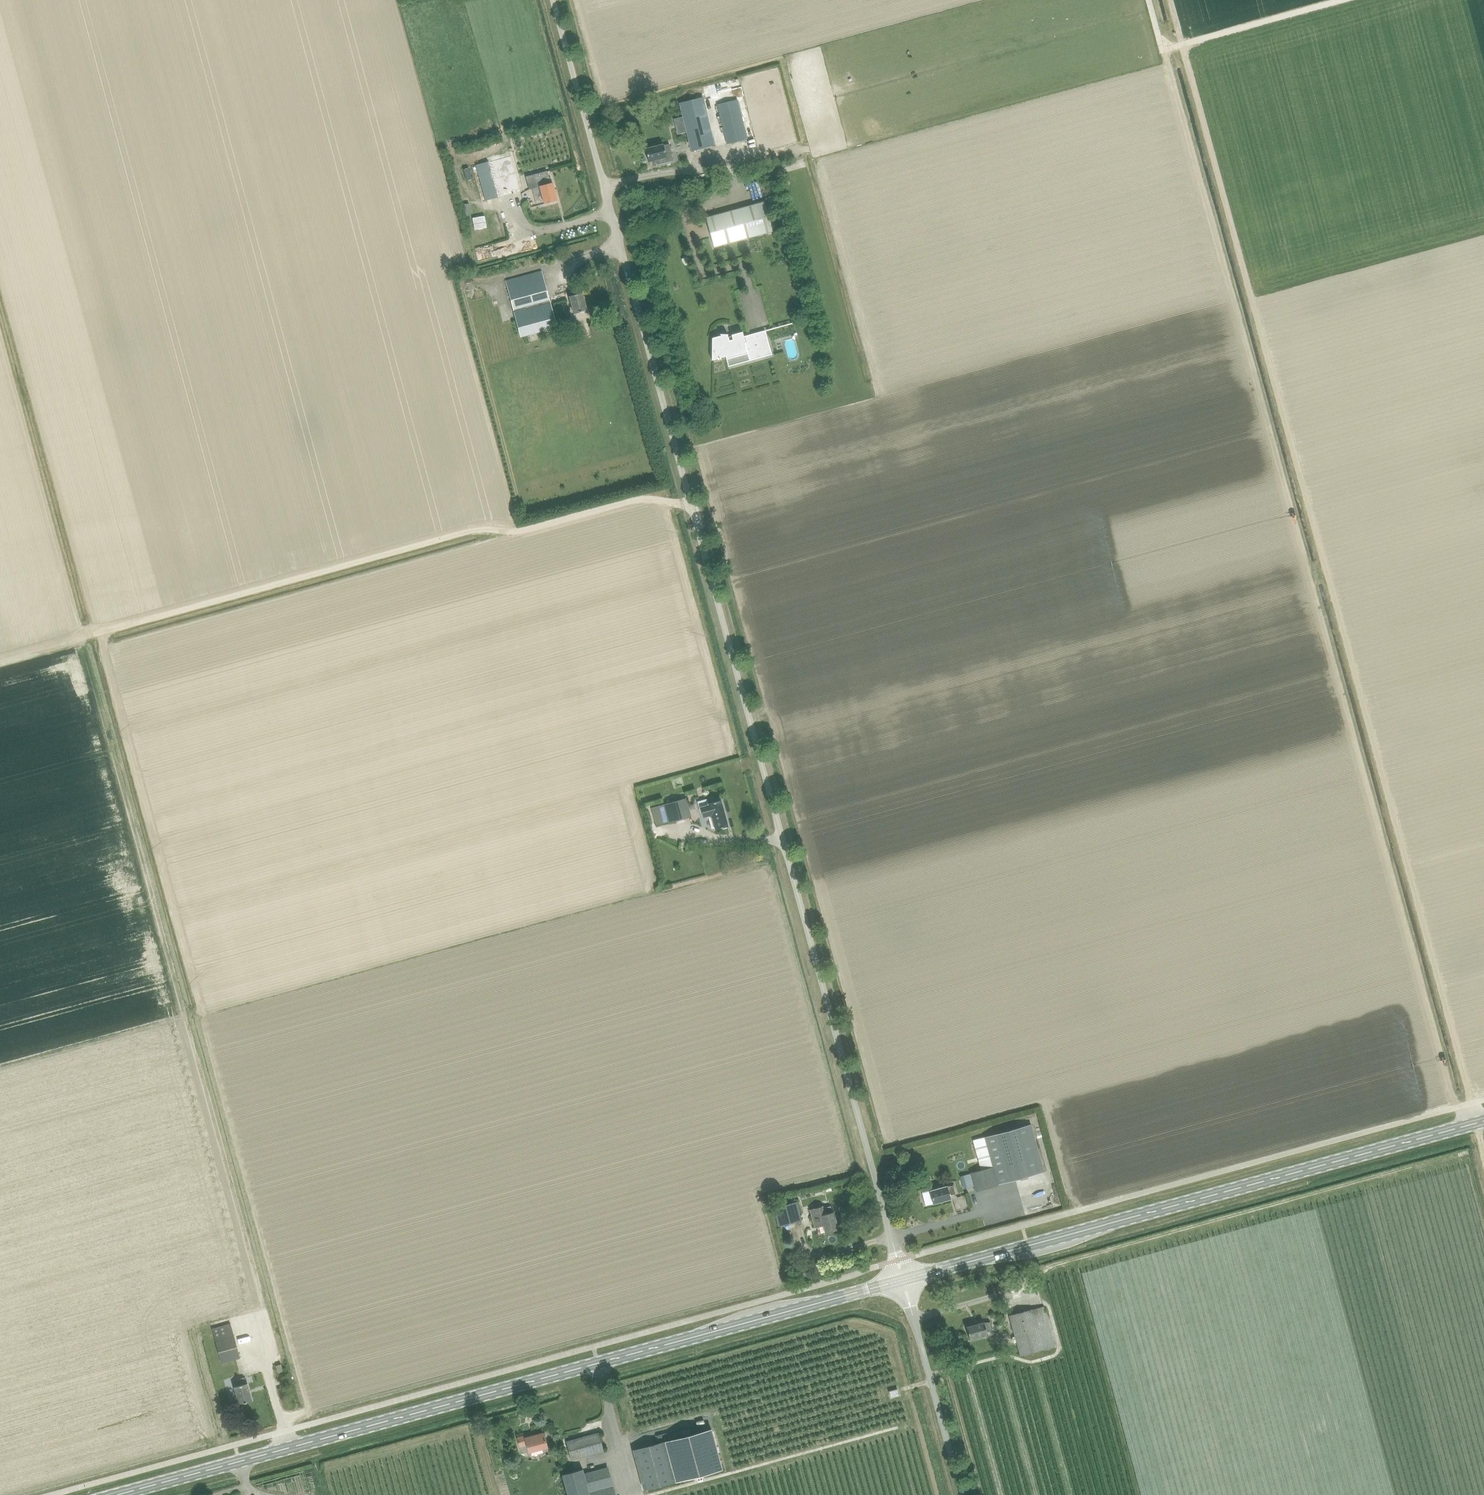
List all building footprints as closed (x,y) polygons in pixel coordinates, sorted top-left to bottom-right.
[(691,151),(714,145),(702,97),(680,102),(691,151)] [(737,100),(717,104),(727,144),(747,140),(737,100)] [(673,160),(671,153),(669,144),(663,145),(663,144),(645,149),(648,161),(656,160),(657,164),(673,160)] [(511,154),(474,161),(482,201),(497,198),(496,196),(513,193),(512,188),(517,187),(511,154)] [(546,170),(525,176),(529,189),(539,186),(544,203),(557,200),(552,182),(551,182),(546,170)] [(706,217),(714,247),(772,231),(764,201),(706,217)] [(541,271),(505,281),(520,337),(556,327),(541,271)] [(574,313),(586,310),(582,292),(581,292),(578,287),(570,289),(572,295),(569,296),(574,313)] [(755,359),(771,354),(765,330),(743,336),(742,332),(731,335),(731,336),(727,337),(727,335),(727,334),(720,334),(720,335),(721,336),(712,338),(711,360),(717,358),(718,360),(721,359),(720,357),(725,356),(726,359),(753,352),(755,359)] [(797,354),(792,338),(783,341),(788,357),(797,354)] [(669,822),(691,816),(686,798),(663,804),(669,822)] [(708,804),(701,806),(704,816),(711,814),(715,829),(728,825),(721,799),(708,803),(708,804)] [(976,1191),(998,1185),(998,1184),(1044,1172),(1031,1124),(970,1141),(978,1171),(970,1173),(976,1191)] [(949,1195),(955,1193),(953,1185),(947,1186),(947,1185),(929,1190),(933,1203),(950,1198),(949,1195)] [(923,1202),(931,1201),(929,1188),(921,1189),(923,1202)] [(779,1226),(802,1220),(797,1201),(774,1207),(779,1226)] [(826,1232),(838,1229),(833,1211),(830,1206),(823,1208),(822,1206),(810,1209),(815,1227),(823,1225),(826,1232)] [(1020,1356),(1043,1350),(1054,1346),(1043,1306),(1032,1309),(1009,1315),(1015,1336),(1013,1337),(1011,1339),(1012,1341),(1014,1342),(1016,1342),(1020,1356)] [(978,1314),(964,1316),(965,1323),(979,1321),(978,1314)] [(986,1331),(992,1330),(990,1322),(984,1322),(966,1327),(969,1339),(987,1334),(986,1331)] [(212,1329),(215,1340),(222,1362),(241,1357),(230,1323),(212,1329)] [(239,1404),(252,1400),(247,1383),(244,1377),(236,1379),(238,1385),(235,1386),(239,1404)] [(891,1397),(899,1395),(897,1389),(889,1391),(891,1397)] [(664,1441),(675,1481),(722,1469),(711,1428),(664,1441)] [(547,1446),(543,1432),(526,1437),(525,1435),(517,1437),(520,1446),(527,1444),(529,1451),(547,1446)] [(571,1459),(603,1451),(598,1432),(566,1441),(571,1459)] [(644,1490),(675,1481),(664,1441),(633,1449),(644,1490)] [(612,1485),(607,1466),(583,1473),(582,1468),(562,1474),(568,1494),(615,1494),(612,1485)]
